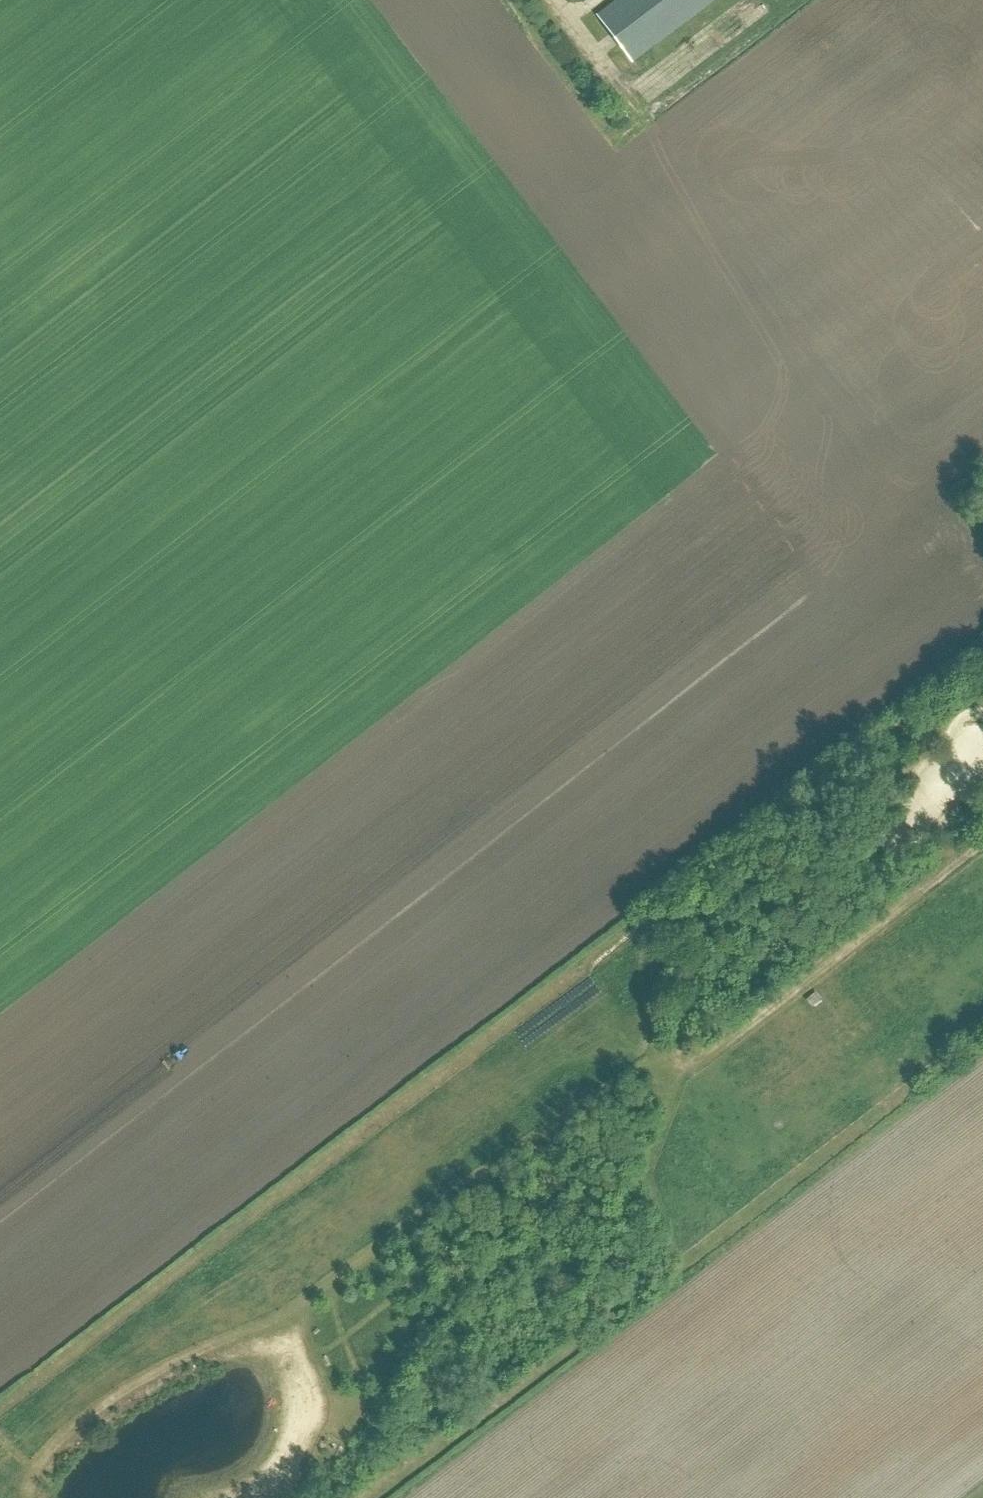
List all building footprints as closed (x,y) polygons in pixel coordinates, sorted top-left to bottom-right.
[(597,18),(632,64),(715,0),(620,0),(597,18)] [(982,500),(982,485),(969,495),(976,505),(982,500)]
